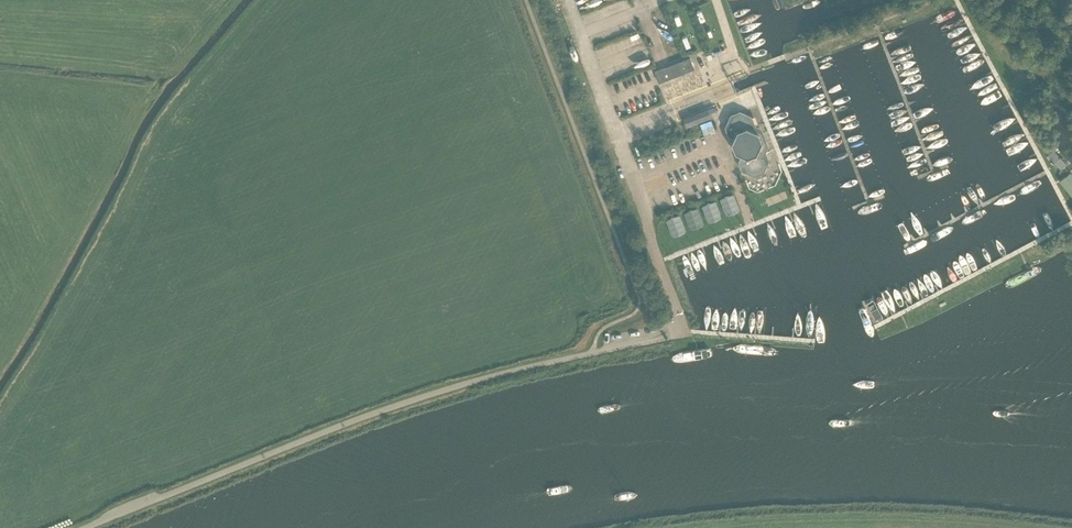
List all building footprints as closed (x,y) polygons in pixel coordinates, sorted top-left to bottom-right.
[(561,10),(556,12),(560,26),(565,25),(561,10)] [(605,60),(609,60),(609,36),(598,35),(597,53),(605,53),(605,60)] [(682,39),(687,51),(697,47),(692,35),(682,39)] [(694,70),(690,59),(654,72),(659,84),(694,70)] [(652,86),(637,94),(644,107),(659,99),(652,86)] [(713,112),(712,108),(678,121),(680,125),(684,123),(686,128),(711,118),(709,113),(713,112)] [(733,146),(735,150),(761,140),(759,136),(753,133),(756,127),(753,118),(740,113),(731,116),(726,129),(730,138),(735,140),(733,146)] [(714,131),(710,121),(700,125),(704,135),(714,131)] [(763,144),(761,140),(735,150),(736,155),(742,157),(740,163),(743,172),(755,177),(764,174),(770,162),(766,153),(760,150),(763,144)] [(1061,170),(1067,165),(1054,150),(1048,155),(1061,170)] [(1060,182),(1071,198),(1071,197),(1071,173),(1060,182)] [(724,198),(712,200),(714,208),(725,205),(724,198)] [(665,229),(678,226),(676,219),(664,222),(665,229)]
